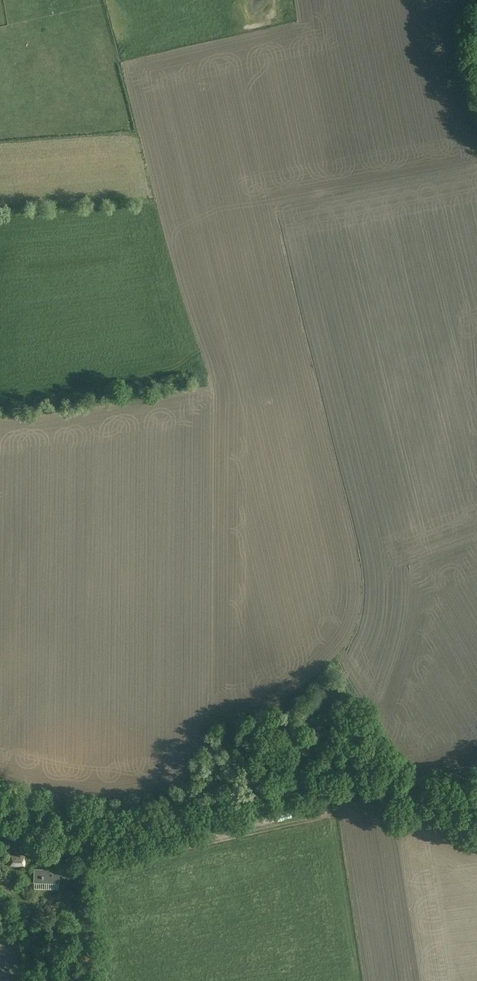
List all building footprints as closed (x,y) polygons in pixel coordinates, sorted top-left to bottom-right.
[(247,837),(243,827),(239,828),(242,838),(247,837)] [(10,854),(9,866),(23,866),(23,855),(10,854)] [(35,869),(35,881),(59,882),(59,870),(35,869)]
